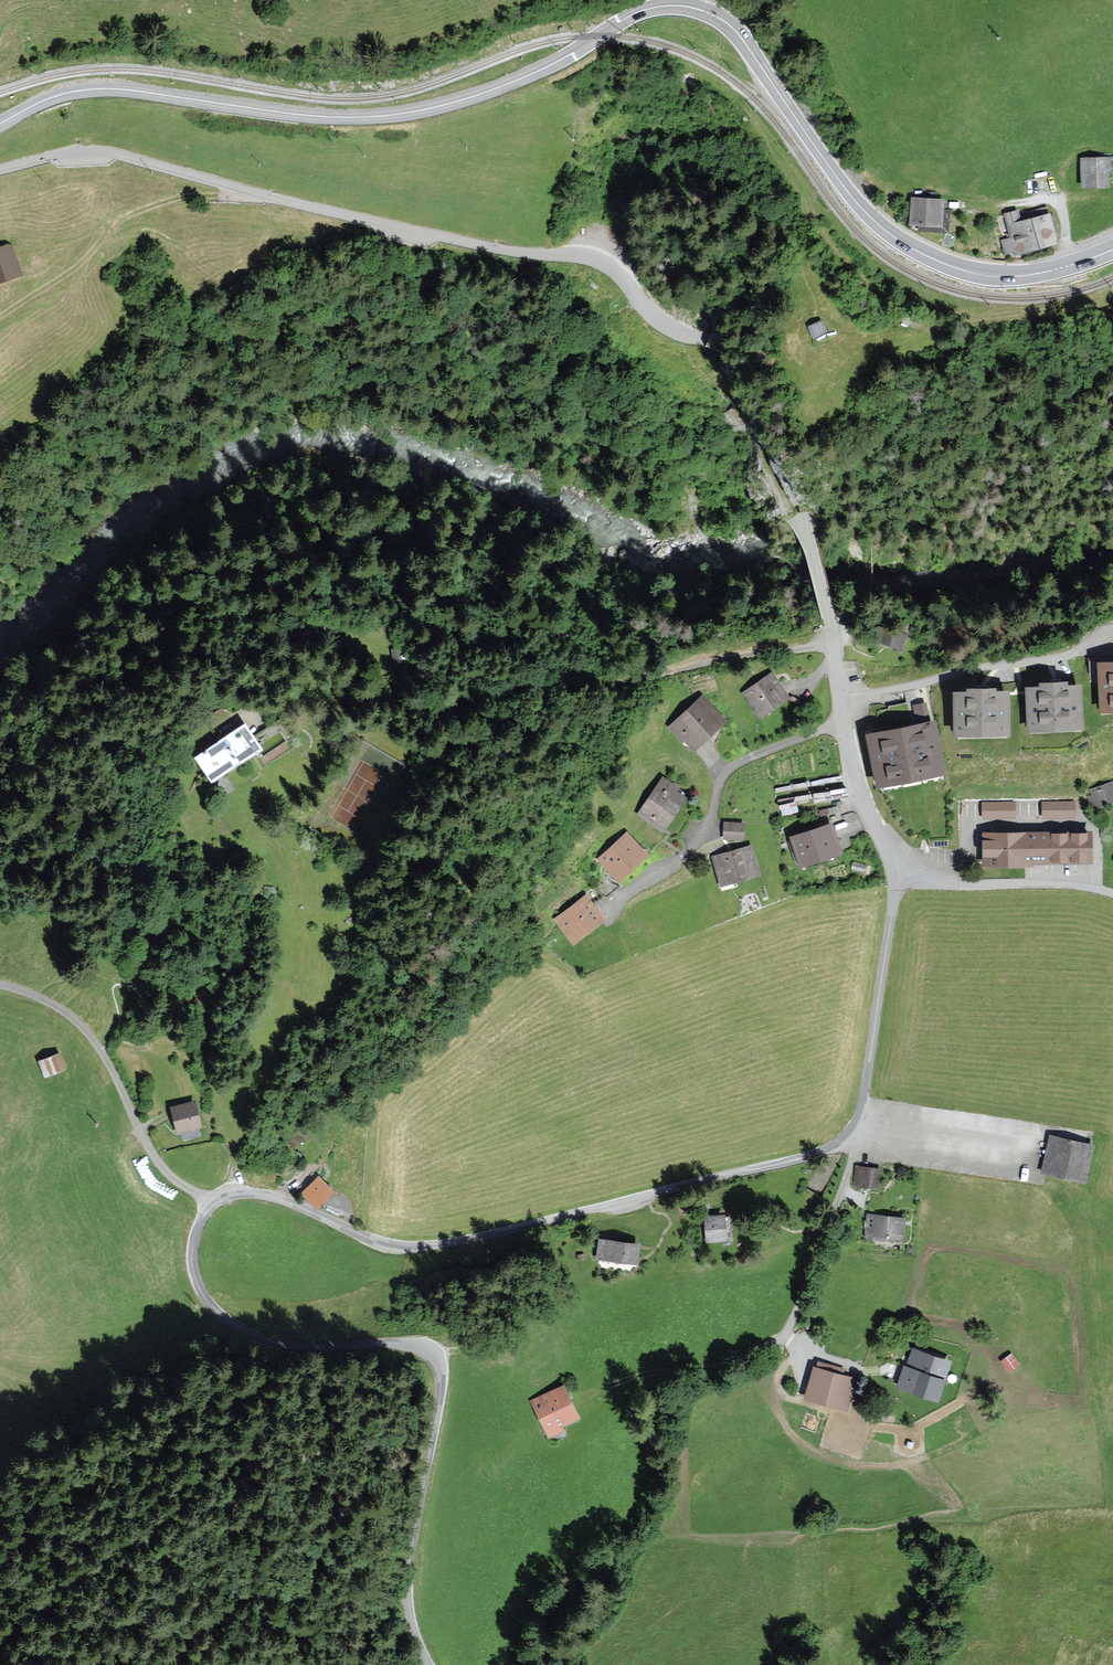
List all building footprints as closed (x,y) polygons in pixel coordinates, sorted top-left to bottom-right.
[(1108,159),(1084,159),(1084,187),(1108,187),(1108,159)] [(944,201),(913,198),(910,224),(941,227),(944,201)] [(1028,210),(1030,217),(1049,210),(1046,204),(1028,210)] [(1019,211),(1005,215),(1011,239),(1003,241),(1007,255),(1056,243),(1049,216),(1022,223),(1019,211)] [(0,246),(0,283),(22,275),(10,243),(0,246)] [(823,320),(808,327),(815,341),(829,334),(823,320)] [(901,649),(905,635),(880,628),(876,642),(901,649)] [(1099,664),(1100,712),(1112,712),(1112,664),(1099,664)] [(772,674),(744,693),(760,717),(788,698),(772,674)] [(1054,687),(1027,688),(1028,732),(1083,730),(1082,686),(1054,687)] [(981,693),(954,693),(954,736),(1008,736),(1007,693),(981,693)] [(703,697),(671,726),(694,750),(725,722),(703,697)] [(928,701),(913,703),(916,722),(930,719),(928,701)] [(933,724),(869,737),(878,786),(943,773),(933,724)] [(261,749),(245,726),(196,758),(212,781),(261,749)] [(677,788),(663,779),(640,814),(664,830),(686,798),(675,791),(677,788)] [(776,785),(779,813),(798,811),(797,803),(811,802),(809,782),(776,785)] [(1091,790),(1094,797),(1089,799),(1093,810),(1112,804),(1112,783),(1091,790)] [(1074,802),(1043,803),(1043,817),(1074,817),(1074,802)] [(1014,803),(983,803),(983,818),(1014,817),(1014,803)] [(744,825),(724,824),(723,838),(743,839),(744,825)] [(831,825),(791,838),(801,867),(841,853),(831,825)] [(1091,833),(985,834),(985,866),(1027,866),(1032,866),(1032,863),(1092,863),(1091,833)] [(626,834),(599,859),(620,881),(647,855),(626,834)] [(752,847),(713,858),(721,885),(760,874),(752,847)] [(586,896),(555,919),(573,944),(604,921),(586,896)] [(59,1054),(39,1062),(45,1076),(65,1069),(59,1054)] [(194,1103),(172,1109),(178,1133),(201,1127),(194,1103)] [(1095,1142),(1054,1136),(1047,1176),(1089,1183),(1095,1142)] [(880,1170),(856,1167),(853,1184),(877,1188),(880,1170)] [(333,1193),(319,1179),(304,1193),(317,1207),(333,1193)] [(905,1220),(869,1216),(867,1238),(903,1241),(905,1220)] [(725,1217),(705,1219),(707,1242),(727,1240),(725,1217)] [(639,1243),(600,1239),(598,1259),(637,1264),(639,1243)] [(950,1362),(915,1350),(908,1369),(905,1367),(898,1387),(937,1401),(950,1362)] [(1012,1351),(1000,1360),(1009,1372),(1021,1364),(1012,1351)] [(818,1369),(815,1368),(807,1398),(846,1408),(854,1378),(841,1375),(842,1370),(820,1364),(818,1369)] [(563,1387),(532,1401),(548,1436),(560,1430),(558,1426),(578,1417),(563,1387)]
